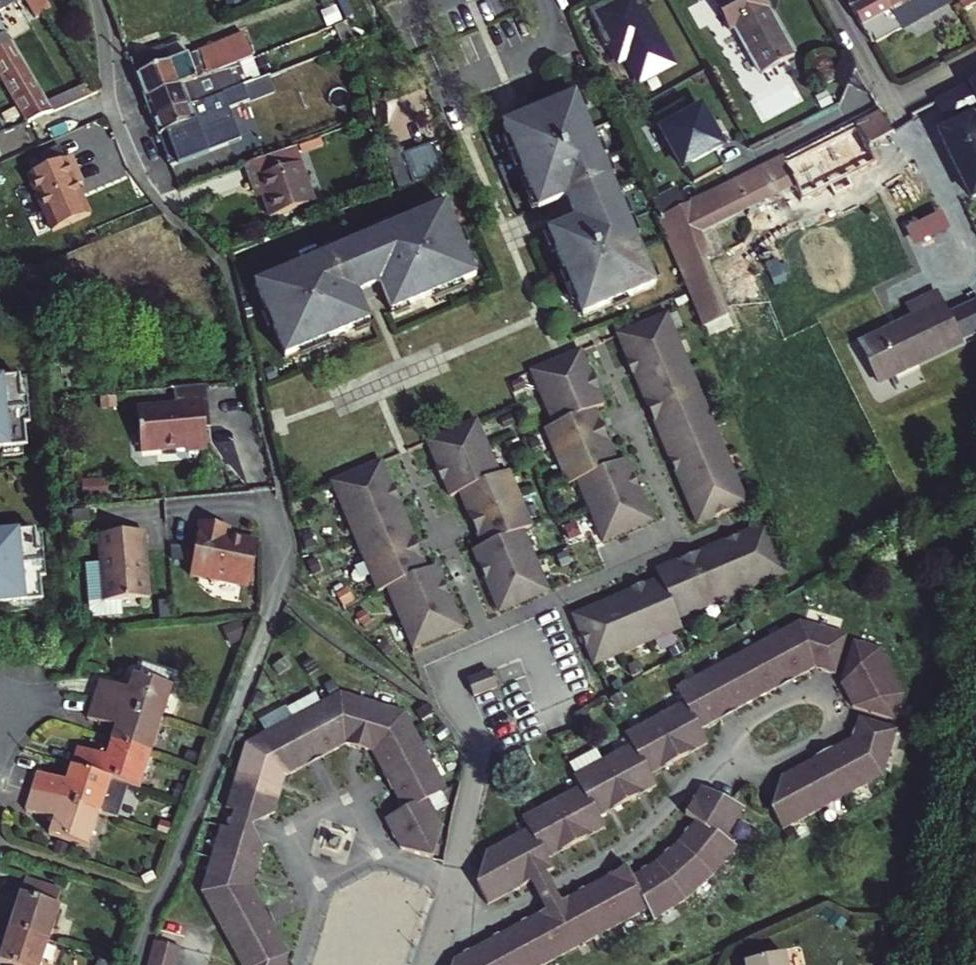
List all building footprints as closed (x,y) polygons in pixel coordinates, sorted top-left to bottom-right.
[(635,86),(679,64),(646,0),(619,0),(597,11),(635,86)] [(765,0),(726,0),(715,6),(732,37),(738,33),(763,82),(769,79),(741,25),(770,9),(773,14),(765,0)] [(901,29),(885,0),(868,0),(855,7),(868,33),(872,31),(877,42),(901,29)] [(920,0),(885,0),(901,29),(927,15),(920,0)] [(927,15),(954,0),(920,0),(927,15)] [(963,9),(974,3),(972,0),(958,0),(963,9)] [(770,16),(773,14),(770,9),(741,25),(769,79),(796,63),(783,39),(770,16)] [(13,42),(0,48),(0,73),(27,121),(51,111),(13,42)] [(172,62),(164,45),(130,58),(146,98),(239,63),(234,50),(205,60),(202,51),(172,62)] [(839,80),(839,64),(826,57),(814,63),(814,79),(827,87),(839,80)] [(224,84),(244,76),(239,63),(146,98),(154,118),(226,92),(224,84)] [(258,97),(296,83),(291,68),(253,82),(258,97)] [(253,82),(247,84),(226,92),(154,118),(164,144),(224,122),(223,117),(231,114),(229,108),(258,97),(253,82)] [(970,200),(975,197),(975,83),(935,104),(951,136),(940,142),(970,200)] [(579,98),(507,128),(539,205),(542,211),(561,203),(571,199),(569,193),(583,187),(597,221),(583,227),(580,221),(570,225),(551,234),(553,238),(586,316),(657,287),(579,98)] [(684,172),(734,151),(713,99),(692,108),(689,100),(659,113),(684,172)] [(880,111),(857,123),(860,132),(779,169),(775,161),(748,175),(760,199),(786,184),(791,194),(795,192),(797,196),(831,181),(836,191),(852,184),(848,173),(875,161),(868,146),(893,134),(880,111)] [(170,161),(230,138),(224,122),(164,144),(170,161)] [(442,171),(431,141),(402,152),(412,182),(442,171)] [(301,204),(281,150),(232,168),(245,202),(251,200),(259,220),(301,204)] [(64,157),(20,176),(44,232),(82,216),(70,187),(75,184),(64,157)] [(708,256),(712,255),(703,230),(760,199),(748,175),(665,217),(707,323),(731,314),(708,256)] [(561,203),(570,225),(580,221),(583,227),(597,221),(583,187),(569,193),(571,199),(561,203)] [(254,282),(284,353),(362,321),(367,319),(359,299),(355,289),(350,292),(344,278),(378,264),(383,278),(378,280),(382,290),(390,309),(394,308),(473,275),(443,203),(254,282)] [(944,209),(908,227),(917,245),(953,227),(944,209)] [(355,289),(359,299),(382,290),(378,280),(383,278),(378,264),(344,278),(350,292),(355,289)] [(943,289),(913,303),(918,315),(865,341),(882,379),(900,371),(898,366),(919,356),(921,358),(965,338),(943,289)] [(670,314),(620,335),(631,361),(640,357),(646,370),(637,374),(650,407),(659,403),(664,414),(655,418),(673,461),(682,457),(687,468),(677,472),(699,525),(749,504),(670,314)] [(593,377),(582,351),(533,371),(555,423),(545,427),(569,485),(578,482),(604,542),(653,522),(639,488),(630,492),(625,481),(634,477),(627,460),(618,464),(607,437),(598,441),(593,430),(602,426),(596,410),(605,406),(598,390),(589,394),(583,381),(593,377)] [(631,361),(629,362),(635,375),(637,374),(646,370),(640,357),(631,361)] [(24,444),(22,421),(28,421),(26,396),(20,397),(18,375),(0,376),(0,446),(24,444)] [(600,389),(595,376),(593,377),(583,381),(589,394),(598,390),(600,389)] [(142,444),(147,448),(186,446),(190,449),(200,448),(204,444),(208,444),(207,425),(206,425),(205,414),(211,414),(209,383),(176,386),(177,401),(139,403),(142,444)] [(659,403),(650,407),(655,418),(664,414),(659,403)] [(479,420),(429,441),(440,467),(449,463),(455,476),(446,480),(452,496),(461,492),(470,514),(480,510),(484,521),(475,525),(484,546),(475,550),(482,567),(491,563),(495,574),(486,578),(500,612),(550,591),(524,529),(533,525),(510,470),(501,474),(479,420)] [(602,426),(593,430),(598,441),(607,437),(602,426)] [(682,457),(673,461),(677,472),(687,468),(682,457)] [(394,486),(383,460),(333,480),(379,590),(388,587),(414,648),(463,627),(449,593),(440,597),(436,586),(445,582),(438,565),(428,569),(421,552),(412,556),(408,545),(417,542),(399,499),(390,503),(385,490),(394,486)] [(440,467),(438,468),(443,481),(446,480),(455,476),(449,463),(440,467)] [(634,477),(625,481),(630,492),(639,488),(634,477)] [(402,498),(396,485),(394,486),(385,490),(390,503),(399,499),(402,498)] [(480,510),(470,514),(475,525),(484,521),(480,510)] [(231,525),(202,520),(193,574),(220,578),(221,578),(252,583),(260,539),(239,535),(239,537),(229,536),(231,525)] [(625,595),(567,620),(587,669),(674,633),(670,624),(780,578),(759,529),(732,540),(736,550),(725,554),(721,545),(688,559),(692,568),(681,572),(677,563),(650,574),(653,583),(638,590),(642,599),(629,604),(625,595)] [(39,599),(37,577),(43,576),(41,552),(35,552),(33,530),(0,533),(0,603),(39,599)] [(100,535),(107,602),(153,597),(146,531),(100,535)] [(731,538),(720,543),(721,545),(725,554),(736,550),(732,540),(731,538)] [(421,552),(417,542),(408,545),(412,556),(421,552)] [(688,559),(677,563),(681,572),(692,568),(688,559)] [(491,563),(482,567),(486,578),(495,574),(491,563)] [(449,593),(445,582),(436,586),(440,597),(449,593)] [(637,588),(624,593),(625,595),(629,604),(642,599),(638,590),(637,588)] [(859,637),(815,619),(802,626),(825,671),(845,679),(859,637)] [(825,671),(802,626),(773,640),(795,686),(825,671)] [(795,686),(773,640),(745,654),(767,700),(795,686)] [(905,677),(892,650),(865,641),(849,688),(856,701),(905,677)] [(767,700),(745,654),(717,668),(740,713),(767,700)] [(687,683),(694,698),(710,728),(740,713),(717,668),(687,683)] [(499,687),(492,671),(468,680),(475,696),(499,687)] [(126,687),(96,677),(90,696),(163,721),(174,688),(131,673),(126,687)] [(905,677),(856,701),(861,712),(908,727),(916,700),(905,677)] [(342,685),(325,693),(346,737),(371,746),(415,722),(405,703),(342,685)] [(346,737),(325,693),(296,707),(318,750),(345,737),(346,737)] [(84,716),(112,725),(107,741),(151,755),(163,721),(90,696),(84,716)] [(710,728),(694,698),(664,713),(688,759),(718,745),(710,729),(710,728)] [(318,750),(296,707),(268,721),(290,764),(318,750)] [(636,728),(642,739),(641,739),(659,773),(688,759),(664,713),(636,728)] [(236,766),(285,780),(290,764),(268,721),(247,731),(236,766)] [(387,776),(431,753),(415,722),(371,746),(387,776)] [(907,736),(866,723),(858,742),(882,787),(893,781),(907,736)] [(659,773),(641,739),(612,753),(611,754),(633,799),(664,785),(659,773)] [(130,786),(140,790),(151,755),(107,741),(103,756),(73,747),(67,765),(130,786)] [(577,756),(583,768),(611,754),(612,753),(607,742),(577,756)] [(828,757),(851,802),(882,787),(858,742),(828,757)] [(428,788),(445,780),(431,753),(387,776),(400,802),(428,789),(428,788)] [(611,754),(583,768),(588,779),(605,814),(633,799),(611,754)] [(801,771),(823,816),(851,802),(828,757),(801,771)] [(62,780),(34,770),(28,790),(100,814),(118,820),(130,786),(67,765),(62,780)] [(285,780),(236,766),(229,790),(272,803),(279,800),(285,780)] [(781,810),(790,832),(823,816),(801,771),(791,775),(781,810)] [(605,814),(588,779),(558,794),(580,840),(610,825),(605,814)] [(701,822),(734,840),(752,810),(709,788),(692,815),(701,822)] [(400,802),(383,811),(398,840),(432,851),(443,817),(428,789),(400,802)] [(23,805),(51,815),(46,828),(91,844),(100,814),(28,790),(23,805)] [(265,830),(256,810),(272,803),(229,790),(221,817),(265,830)] [(530,808),(535,820),(535,821),(552,854),(580,840),(558,794),(530,808)] [(265,830),(221,817),(213,844),(261,859),(268,836),(265,830)] [(552,854),(535,821),(503,836),(524,883),(536,877),(552,869),(558,866),(552,854)] [(745,849),(734,840),(701,822),(683,843),(718,879),(719,878),(745,849)] [(503,836),(482,846),(478,864),(475,878),(487,902),(524,883),(503,836)] [(683,843),(682,843),(660,863),(691,903),(718,879),(683,843)] [(257,874),(261,859),(213,844),(201,882),(211,899),(257,874)] [(402,955),(406,956),(407,952),(414,927),(412,923),(423,918),(416,905),(421,903),(427,879),(402,871),(397,874),(391,861),(379,867),(377,861),(339,881),(341,887),(328,893),(334,905),(331,907),(323,934),(327,935),(320,960),(317,958),(315,964),(399,964),(402,955)] [(656,920),(691,903),(660,863),(635,874),(651,910),(656,920)] [(600,879),(621,924),(651,910),(635,874),(634,875),(629,865),(600,879)] [(156,880),(150,867),(137,874),(143,887),(156,880)] [(565,896),(552,869),(536,877),(548,904),(565,896)] [(273,903),(257,874),(211,899),(228,929),(273,903)] [(61,889),(26,878),(9,928),(49,941),(61,906),(56,904),(61,889)] [(621,924),(600,879),(570,893),(592,938),(621,924)] [(565,896),(548,904),(542,907),(563,952),(592,938),(570,893),(565,896)] [(243,957),(289,932),(273,903),(228,929),(243,957)] [(542,907),(513,921),(534,964),(536,964),(563,952),(542,907)] [(513,921),(482,936),(496,964),(534,964),(513,921)] [(0,957),(0,963),(6,964),(42,964),(49,941),(9,928),(0,957)] [(178,938),(152,932),(149,946),(175,952),(178,938)] [(294,941),(289,932),(243,957),(248,964),(247,964),(287,964),(294,941)] [(482,936),(453,950),(450,964),(496,964),(482,936)] [(175,952),(149,946),(146,957),(172,964),(175,952)]
